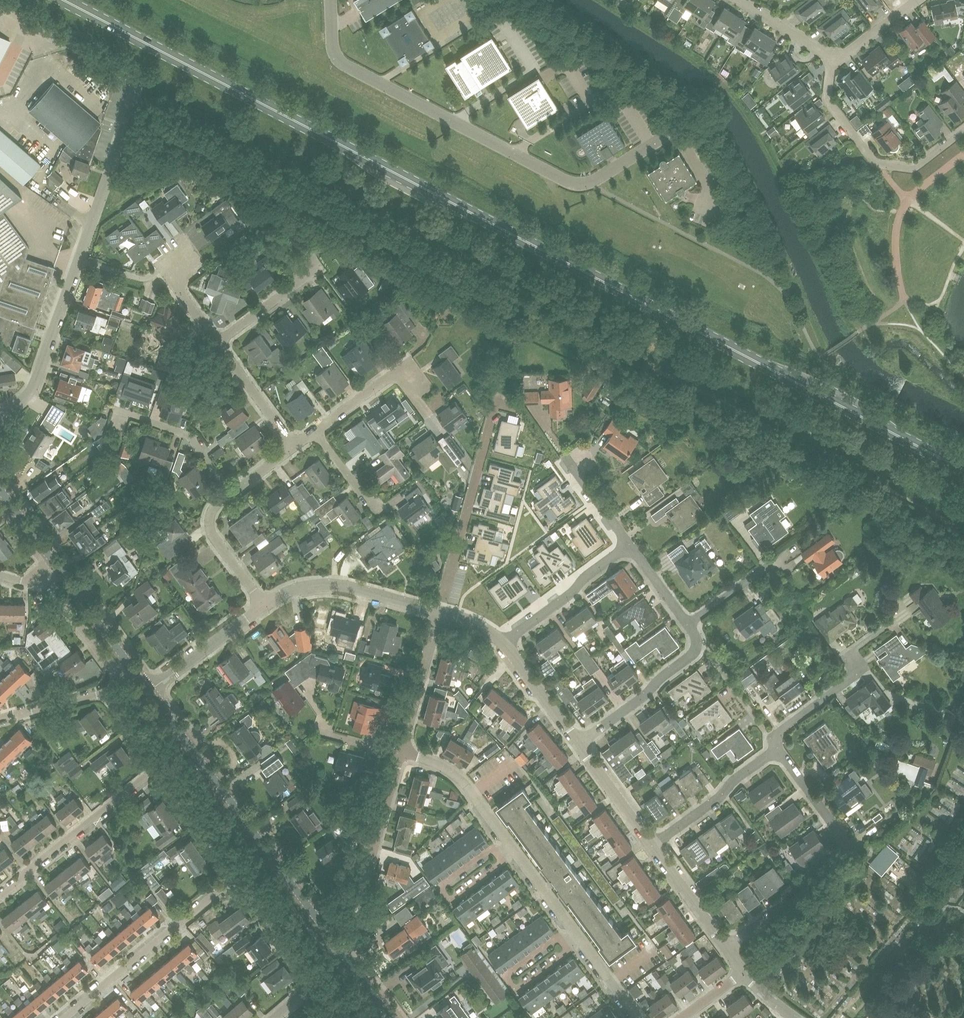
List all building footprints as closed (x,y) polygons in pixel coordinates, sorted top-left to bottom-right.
[(353,2),(358,9),(359,11),(362,17),(365,21),(398,0),(355,0),(353,2)] [(668,17),(678,0),(658,0),(668,6),(664,12),(666,13),(665,15),(668,17)] [(693,11),(700,0),(678,0),(668,17),(676,23),(686,7),(693,11)] [(693,11),(699,15),(696,20),(705,26),(712,16),(715,10),(711,7),(714,1),(713,0),(700,0),(693,11)] [(818,0),(809,0),(793,12),(798,17),(802,14),(809,24),(826,11),(818,0)] [(880,0),(857,0),(866,11),(875,4),(877,8),(883,4),(880,0)] [(943,18),(950,17),(950,19),(960,17),(963,18),(963,4),(963,3),(962,4),(955,5),(954,0),(951,0),(946,1),(946,3),(932,6),(936,25),(944,23),(943,18)] [(712,16),(705,26),(714,32),(717,27),(724,31),(734,14),(724,7),(716,19),(712,16)] [(428,48),(434,44),(430,38),(415,15),(415,14),(411,8),(406,12),(387,24),(386,24),(380,28),(384,34),(385,33),(399,57),(403,63),(409,60),(408,59),(428,47),(428,48)] [(850,26),(846,21),(850,17),(843,8),(839,12),(818,28),(822,33),(826,30),(833,39),(850,26)] [(727,40),(735,46),(742,35),(737,32),(745,21),(734,14),(724,31),(730,35),(727,40)] [(935,37),(926,25),(923,21),(915,27),(910,22),(902,28),(901,34),(915,52),(935,37)] [(747,38),(742,35),(735,46),(735,47),(744,52),(748,46),(754,51),(765,33),(754,27),(747,38)] [(765,33),(754,51),(751,56),(766,65),(773,55),(768,52),(776,40),(765,33)] [(457,61),(456,59),(446,65),(457,84),(465,96),(472,92),(475,90),(477,93),(483,90),(481,87),(484,85),(512,67),(492,36),(461,56),(462,58),(457,61)] [(9,42),(0,37),(0,60),(9,42)] [(880,66),(886,62),(891,69),(901,61),(893,50),(887,55),(879,46),(873,51),(873,52),(862,61),(872,75),(881,68),(880,66)] [(950,46),(946,49),(951,55),(955,52),(950,46)] [(780,83),(782,81),(797,70),(792,63),(792,62),(791,60),(790,60),(786,55),(769,68),(780,83)] [(953,78),(947,70),(943,74),(949,81),(953,78)] [(809,71),(799,79),(782,92),(790,102),(791,102),(794,102),(796,105),(810,94),(805,87),(806,86),(804,84),(813,77),(809,71)] [(860,98),(866,93),(872,89),(859,71),(853,75),(850,71),(842,77),(845,80),(840,84),(851,99),(857,95),(860,98)] [(912,73),(898,84),(903,91),(917,80),(912,73)] [(528,127),(559,107),(545,85),(539,76),(508,95),(521,117),(528,127)] [(963,93),(955,82),(942,91),(947,98),(939,104),(945,113),(947,111),(954,120),(963,113),(963,107),(960,102),(963,99),(963,94),(963,93)] [(63,150),(75,160),(75,157),(90,163),(91,158),(101,129),(97,126),(100,123),(53,83),(29,111),(45,125),(42,128),(47,133),(50,129),(68,144),(63,150)] [(883,100),(887,105),(892,101),(888,96),(883,100)] [(819,110),(817,107),(823,103),(819,98),(812,103),(796,116),(796,117),(792,120),(799,129),(802,127),(805,131),(809,129),(814,125),(823,117),(818,110),(819,110)] [(883,100),(875,106),(879,111),(887,105),(883,100)] [(919,139),(925,134),(929,140),(940,131),(934,123),(939,119),(928,104),(917,112),(924,121),(913,130),(919,139)] [(888,117),(893,113),(887,106),(882,110),(888,117)] [(862,123),(856,115),(849,120),(856,129),(862,123)] [(592,161),(594,164),(604,157),(625,144),(608,116),(576,136),(592,161)] [(871,134),(877,141),(878,141),(879,140),(887,150),(889,149),(891,151),(894,151),(896,150),(898,149),(899,147),(899,144),(898,142),(899,141),(893,133),(895,131),(888,121),(871,134)] [(811,153),(815,150),(819,155),(836,142),(829,133),(833,130),(829,124),(808,140),(804,143),(811,153)] [(809,129),(805,131),(809,136),(818,130),(814,125),(809,129)] [(774,126),(767,131),(771,136),(778,131),(774,126)] [(22,184),(39,164),(0,131),(0,165),(22,184)] [(648,171),(666,199),(675,194),(678,193),(679,194),(680,194),(682,194),(683,194),(684,192),(685,190),(685,187),(697,180),(679,152),(667,159),(665,159),(664,158),(662,158),(661,159),(660,160),(660,161),(660,162),(660,164),(648,171)] [(75,157),(75,160),(70,172),(78,175),(78,177),(86,179),(88,171),(89,171),(87,170),(90,163),(75,157)] [(63,180),(52,171),(47,176),(58,186),(63,180)] [(12,345),(11,348),(25,352),(30,338),(54,267),(47,265),(24,257),(28,248),(28,247),(1,211),(21,197),(0,178),(0,339),(5,346),(7,344),(12,345)] [(162,201),(151,209),(162,223),(172,216),(173,219),(185,210),(181,204),(188,199),(177,184),(164,194),(169,201),(164,204),(162,201)] [(133,211),(134,212),(137,216),(143,211),(136,200),(123,209),(127,216),(133,211)] [(216,216),(202,227),(211,240),(230,226),(230,225),(238,219),(230,208),(231,207),(226,200),(212,210),(216,216)] [(263,213),(261,206),(254,208),(256,215),(263,213)] [(117,228),(106,236),(114,247),(131,235),(137,243),(127,250),(135,261),(158,246),(150,235),(145,238),(134,222),(121,232),(117,228)] [(256,262),(261,269),(249,278),(247,275),(240,281),(247,289),(254,284),(258,290),(274,278),(267,269),(274,264),(267,254),(256,262)] [(342,296),(343,295),(348,302),(374,284),(367,274),(360,279),(351,266),(339,275),(343,281),(335,287),(342,296)] [(216,273),(213,281),(209,280),(206,290),(217,294),(211,309),(220,312),(226,297),(236,301),(240,291),(222,267),(219,269),(217,274),(216,273)] [(389,269),(384,279),(392,283),(397,273),(389,269)] [(111,300),(116,302),(120,303),(123,297),(118,295),(119,294),(109,290),(108,293),(101,291),(103,286),(90,281),(86,291),(111,300)] [(96,306),(96,305),(107,309),(108,306),(114,308),(116,302),(111,300),(86,291),(82,301),(96,306)] [(313,325),(329,312),(333,318),(340,313),(335,306),(334,307),(327,297),(321,301),(315,293),(305,301),(311,310),(306,315),(313,325)] [(145,311),(148,301),(149,300),(142,298),(142,299),(140,304),(138,309),(145,311)] [(155,303),(148,301),(145,311),(151,314),(155,303)] [(396,314),(381,325),(397,346),(413,335),(407,327),(413,323),(398,303),(392,308),(396,314)] [(159,310),(159,312),(160,313),(152,319),(170,343),(186,331),(168,307),(166,309),(165,307),(163,307),(159,310)] [(95,314),(80,309),(75,322),(76,322),(74,327),(82,330),(84,325),(91,327),(90,329),(98,332),(101,324),(105,326),(108,318),(95,314)] [(110,315),(121,319),(124,320),(126,314),(112,309),(110,315)] [(117,327),(118,328),(121,319),(110,315),(106,326),(116,330),(117,327)] [(275,323),(280,329),(274,334),(284,347),(306,330),(297,319),(292,322),(287,315),(275,323)] [(316,333),(310,338),(318,348),(324,344),(316,333)] [(260,334),(243,347),(255,363),(264,356),(264,357),(269,358),(270,357),(272,360),(281,362),(288,371),(294,367),(287,357),(278,346),(272,350),(260,334)] [(114,340),(105,337),(101,349),(110,352),(114,340)] [(364,341),(347,353),(342,357),(350,367),(355,363),(361,372),(373,364),(367,356),(372,352),(364,341)] [(68,343),(65,353),(94,363),(95,358),(90,357),(92,351),(85,349),(68,343)] [(434,368),(448,387),(462,376),(451,362),(460,356),(452,345),(439,354),(444,361),(434,368)] [(313,353),(325,369),(317,376),(331,395),(342,387),(336,379),(342,375),(333,364),(331,365),(330,363),(333,360),(322,346),(313,353)] [(0,348),(0,356),(5,362),(16,372),(22,365),(2,347),(0,348)] [(168,349),(167,354),(160,352),(156,367),(176,372),(182,353),(168,349)] [(69,371),(76,373),(80,363),(92,367),(94,363),(65,353),(62,362),(71,366),(69,371)] [(294,367),(288,371),(293,379),(296,382),(297,383),(303,378),(294,367)] [(118,377),(120,372),(106,368),(105,372),(118,377)] [(124,387),(122,394),(147,402),(150,392),(152,393),(155,385),(129,376),(131,371),(125,369),(120,386),(124,387)] [(61,378),(53,399),(64,403),(66,396),(76,400),(76,399),(82,401),(87,387),(82,385),(84,379),(71,374),(71,375),(61,371),(59,377),(61,378)] [(15,382),(13,373),(0,375),(0,385),(15,382)] [(175,377),(165,374),(163,378),(173,382),(175,377)] [(596,374),(590,385),(584,394),(591,398),(603,379),(596,374)] [(570,406),(569,380),(550,380),(550,391),(541,392),(541,402),(550,401),(551,415),(562,415),(562,406),(570,406)] [(603,386),(606,388),(615,393),(619,387),(606,380),(603,386)] [(164,382),(157,402),(164,405),(161,413),(179,420),(185,400),(174,396),(177,387),(164,382)] [(290,390),(284,395),(289,402),(285,404),(297,420),(305,414),(307,414),(309,414),(311,414),(312,412),(313,410),(313,408),(314,407),(303,393),(296,383),(291,386),(293,388),(290,390)] [(524,402),(538,402),(538,391),(523,391),(524,402)] [(383,427),(404,411),(401,406),(394,397),(372,413),(375,417),(378,420),(372,425),(389,447),(395,442),(389,434),(388,434),(383,427)] [(406,398),(401,401),(407,409),(412,406),(406,398)] [(249,426),(244,420),(248,417),(236,401),(221,412),(233,427),(227,431),(228,432),(217,440),(221,446),(249,426)] [(437,415),(449,432),(456,427),(454,425),(466,416),(456,401),(437,415)] [(102,432),(107,418),(101,416),(94,422),(102,432)] [(45,417),(40,425),(42,426),(40,428),(37,426),(25,444),(42,455),(46,449),(45,448),(49,442),(50,443),(52,440),(48,438),(49,435),(50,436),(57,424),(45,417)] [(603,446),(623,461),(636,442),(628,436),(626,439),(617,433),(622,426),(612,419),(604,430),(611,435),(603,446)] [(500,426),(493,450),(515,456),(519,443),(515,442),(520,424),(507,420),(505,427),(500,426)] [(372,454),(381,447),(379,445),(361,421),(353,427),(358,435),(345,445),(352,454),(365,444),(372,454)] [(94,422),(86,428),(95,440),(103,433),(102,432),(94,422)] [(449,432),(445,435),(449,441),(460,433),(456,427),(449,432)] [(247,431),(236,439),(249,456),(267,443),(258,430),(250,436),(247,431)] [(115,448),(105,434),(87,446),(98,461),(104,456),(114,449),(115,448)] [(413,448),(416,452),(411,456),(423,472),(429,467),(429,466),(439,459),(449,473),(458,467),(457,465),(461,462),(460,459),(449,445),(443,449),(431,434),(413,448)] [(147,438),(139,459),(149,462),(150,458),(161,462),(157,474),(167,477),(173,460),(166,458),(169,449),(155,444),(156,441),(147,438)] [(123,441),(119,454),(129,458),(133,445),(123,442),(123,441)] [(449,445),(460,459),(465,455),(454,441),(449,445)] [(389,447),(390,448),(381,455),(387,463),(374,473),(380,482),(394,472),(400,481),(409,474),(397,458),(404,453),(396,443),(390,447),(389,447)] [(216,458),(224,452),(220,447),(212,453),(216,458)] [(114,449),(104,456),(108,463),(115,472),(117,474),(119,473),(127,467),(119,457),(120,456),(119,455),(114,449)] [(187,484),(195,496),(208,486),(200,474),(202,472),(196,465),(185,474),(181,468),(186,453),(179,451),(172,470),(178,472),(181,477),(180,479),(185,486),(187,484)] [(663,494),(660,489),(656,484),(666,476),(653,458),(630,475),(638,486),(643,482),(648,489),(641,494),(649,505),(663,494)] [(319,460),(306,470),(319,488),(332,478),(319,460)] [(490,463),(488,473),(494,474),(492,481),(520,489),(522,482),(513,479),(515,469),(490,463)] [(543,497),(534,503),(538,509),(536,510),(536,511),(561,493),(556,487),(562,483),(556,474),(537,488),(543,497)] [(39,499),(58,484),(61,482),(57,476),(49,482),(45,478),(31,488),(39,499)] [(703,514),(694,501),(701,496),(695,487),(690,480),(680,487),(687,497),(679,502),(675,497),(651,515),(655,520),(671,508),(676,515),(672,519),(680,530),(703,514)] [(484,487),(481,496),(504,502),(507,492),(517,495),(519,489),(520,489),(492,481),(490,488),(484,487)] [(312,493),(311,494),(302,482),(297,486),(302,492),(315,509),(318,506),(321,505),(312,493)] [(276,512),(294,498),(296,499),(300,505),(301,508),(303,511),(305,512),(306,512),(313,507),(314,510),(315,509),(302,492),(294,497),(285,485),(266,499),(276,512)] [(48,510),(49,512),(58,504),(60,507),(72,499),(63,487),(55,493),(42,502),(43,504),(43,507),(45,509),(48,510)] [(410,501),(399,509),(408,522),(410,521),(412,523),(430,510),(420,496),(423,494),(418,487),(406,496),(410,501)] [(561,493),(536,511),(540,516),(551,508),(557,517),(564,512),(565,514),(574,507),(573,505),(576,503),(570,494),(565,498),(561,493)] [(331,519),(339,514),(347,525),(360,516),(346,497),(339,503),(334,495),(321,505),(318,506),(315,509),(314,510),(316,512),(321,519),(322,519),(326,524),(331,520),(331,519)] [(481,496),(479,505),(485,507),(483,515),(510,522),(512,514),(502,512),(504,502),(481,496)] [(252,507),(257,503),(254,498),(248,502),(252,507)] [(755,526),(760,533),(751,539),(755,545),(760,546),(761,545),(763,548),(786,531),(769,508),(775,504),(771,498),(750,513),(753,518),(744,525),(748,531),(755,526)] [(83,506),(77,499),(53,517),(61,528),(74,518),(71,514),(83,506)] [(734,503),(721,512),(728,522),(741,512),(745,509),(738,500),(734,503)] [(91,511),(96,517),(110,507),(106,501),(101,504),(91,511)] [(143,503),(134,510),(140,519),(150,513),(143,503)] [(262,532),(259,534),(251,524),(264,514),(257,505),(229,526),(243,546),(252,539),(256,544),(266,537),(262,532)] [(91,515),(88,518),(78,525),(78,526),(70,532),(77,542),(97,528),(92,522),(95,520),(91,515)] [(157,544),(168,558),(192,541),(185,531),(176,518),(162,527),(171,539),(165,544),(162,540),(157,544)] [(322,519),(321,519),(316,523),(321,529),(300,544),(310,558),(328,544),(325,539),(332,533),(326,524),(322,519)] [(582,520),(571,528),(582,543),(577,547),(585,557),(605,543),(590,522),(586,525),(582,520)] [(474,523),(472,533),(478,535),(476,542),(505,550),(506,549),(502,548),(503,542),(494,539),(497,529),(489,527),(489,525),(479,522),(478,524),(474,523)] [(97,528),(77,542),(85,553),(95,546),(95,547),(106,539),(102,534),(101,534),(97,528)] [(382,528),(376,532),(365,540),(376,554),(368,560),(373,566),(378,562),(385,571),(393,565),(387,557),(404,545),(394,532),(388,536),(382,528)] [(813,562),(822,574),(841,560),(843,558),(844,555),(844,553),(842,551),(840,549),(837,549),(835,550),(834,551),(832,549),(825,555),(821,550),(833,541),(827,534),(802,553),(807,560),(814,555),(817,559),(813,562)] [(274,554),(286,545),(280,536),(251,556),(266,576),(281,565),(274,554)] [(713,565),(704,552),(711,546),(704,538),(695,544),(697,547),(689,553),(685,548),(683,544),(681,544),(667,553),(675,564),(681,560),(686,566),(679,571),(679,573),(689,586),(696,581),(696,579),(695,577),(713,565)] [(13,549),(5,539),(0,543),(0,559),(13,549)] [(116,579),(116,580),(118,581),(123,578),(125,582),(139,572),(129,559),(125,561),(121,556),(127,552),(118,540),(104,550),(113,562),(112,562),(114,564),(108,568),(112,574),(110,575),(110,578),(111,580),(114,581),(116,579)] [(468,547),(465,557),(469,558),(469,561),(479,563),(480,561),(490,564),(495,565),(498,555),(504,557),(505,550),(476,542),(474,549),(468,547)] [(543,542),(537,547),(555,571),(561,567),(565,572),(573,566),(571,563),(573,561),(566,553),(564,554),(558,545),(550,551),(543,542)] [(539,562),(531,568),(536,575),(534,576),(540,585),(542,583),(545,587),(553,581),(549,575),(555,571),(537,547),(539,550),(534,554),(539,562)] [(436,560),(432,563),(436,569),(440,566),(436,560)] [(210,605),(221,597),(218,593),(219,593),(215,587),(214,588),(212,585),(210,587),(204,579),(207,578),(200,569),(193,574),(187,565),(174,574),(180,581),(182,580),(195,598),(194,599),(201,608),(208,602),(210,605)] [(601,597),(613,588),(621,598),(637,587),(622,567),(594,588),(586,594),(592,603),(601,597)] [(499,581),(488,589),(503,609),(524,594),(520,590),(526,586),(517,574),(502,585),(499,581)] [(124,608),(138,626),(157,611),(146,596),(154,590),(148,581),(134,591),(139,597),(124,608)] [(934,627),(950,615),(932,589),(925,593),(920,586),(910,593),(915,600),(917,599),(926,611),(924,612),(934,627)] [(658,616),(643,597),(615,617),(622,626),(634,617),(642,628),(658,616)] [(849,611),(848,612),(846,610),(848,609),(852,609),(855,607),(856,603),(851,597),(848,597),(845,599),(844,602),(830,612),(829,610),(814,621),(829,642),(838,635),(838,634),(848,627),(851,628),(855,625),(855,622),(854,620),(855,619),(849,611)] [(50,611),(46,599),(36,603),(41,614),(50,611)] [(777,629),(774,623),(780,619),(772,608),(767,611),(760,602),(753,608),(752,606),(734,620),(746,636),(753,631),(755,633),(760,629),(766,633),(770,631),(772,633),(777,629)] [(12,618),(13,604),(0,604),(0,618),(7,618),(7,623),(8,623),(8,630),(12,630),(12,623),(12,618)] [(25,604),(13,604),(12,618),(25,618),(25,604)] [(590,624),(596,620),(595,619),(586,606),(576,614),(586,627),(590,633),(594,630),(590,624)] [(590,633),(586,627),(576,614),(566,621),(576,634),(582,630),(586,636),(590,633)] [(337,615),(332,633),(342,636),(340,644),(352,647),(357,629),(351,627),(353,619),(337,615)] [(73,652),(55,628),(57,627),(49,617),(28,632),(26,646),(43,669),(57,658),(60,662),(59,662),(69,675),(86,662),(77,649),(73,652)] [(160,619),(149,627),(153,632),(163,624),(164,624),(160,619)] [(153,632),(146,637),(152,645),(156,642),(163,652),(189,633),(181,622),(169,631),(164,624),(163,624),(153,632)] [(382,655),(384,647),(397,650),(400,636),(394,635),(397,625),(383,622),(381,631),(375,629),(371,644),(366,643),(367,641),(361,639),(358,651),(364,652),(365,650),(382,655)] [(303,628),(295,630),(296,633),(290,637),(280,625),(267,635),(282,656),(298,644),(299,649),(306,648),(306,649),(312,648),(308,627),(303,628)] [(612,641),(617,637),(608,625),(603,628),(612,641)] [(635,662),(643,655),(656,646),(663,656),(679,646),(664,625),(639,644),(636,640),(625,648),(624,647),(624,648),(625,649),(635,662)] [(556,649),(566,641),(556,628),(546,635),(556,649)] [(904,664),(913,657),(915,660),(930,649),(912,643),(906,648),(896,634),(883,643),(889,651),(877,659),(889,675),(895,671),(890,665),(900,658),(904,664)] [(556,649),(546,635),(536,643),(546,657),(546,656),(548,659),(539,666),(547,677),(556,670),(550,661),(560,654),(556,649)] [(620,653),(625,649),(624,648),(624,647),(617,637),(612,641),(620,653)] [(587,660),(592,656),(583,645),(578,648),(587,660)] [(582,663),(587,660),(578,648),(574,651),(582,663)] [(470,649),(466,655),(476,661),(480,655),(470,649)] [(344,659),(353,662),(356,654),(346,651),(344,659)] [(311,652),(301,659),(302,672),(303,674),(330,681),(329,687),(330,690),(335,691),(338,690),(339,684),(340,684),(344,668),(331,665),(327,658),(315,655),(315,653),(311,652)] [(262,672),(251,657),(242,663),(234,653),(220,663),(234,682),(242,676),(246,680),(255,674),(256,676),(262,672)] [(459,668),(453,666),(455,660),(441,656),(438,668),(464,676),(465,671),(459,669),(459,668)] [(592,656),(587,660),(595,671),(600,667),(592,656)] [(613,665),(617,671),(627,684),(637,677),(628,663),(624,657),(613,665)] [(4,661),(3,661),(8,667),(12,663),(7,658),(4,661)] [(302,672),(301,659),(285,671),(291,678),(274,691),(290,713),(305,703),(294,688),(302,682),(299,677),(303,674),(302,672)] [(587,660),(582,663),(590,674),(595,671),(587,660)] [(8,673),(3,677),(15,690),(23,682),(12,670),(8,667),(3,661),(0,664),(8,673)] [(20,662),(12,670),(23,682),(31,674),(20,662)] [(369,663),(363,683),(386,689),(390,676),(380,673),(382,667),(369,663)] [(627,684),(617,671),(613,665),(609,667),(614,673),(607,678),(617,692),(627,684)] [(464,676),(438,668),(434,681),(448,684),(450,678),(455,680),(456,677),(463,679),(464,676)] [(745,688),(757,679),(749,668),(737,677),(745,688)] [(711,689),(696,669),(668,690),(675,699),(688,690),(695,700),(711,689)] [(774,671),(762,680),(770,692),(776,687),(785,701),(804,687),(794,673),(781,682),(774,671)] [(0,681),(0,690),(7,697),(15,690),(3,677),(0,681)] [(584,687),(597,706),(608,698),(598,685),(592,677),(582,684),(584,687)] [(563,688),(567,685),(562,678),(557,681),(563,688)] [(889,704),(880,692),(872,680),(846,698),(849,703),(856,713),(857,713),(869,704),(876,714),(889,704)] [(566,703),(575,697),(587,714),(597,706),(584,687),(574,694),(567,685),(563,688),(557,681),(552,685),(566,703)] [(233,694),(231,693),(224,698),(215,686),(202,696),(215,714),(217,712),(222,718),(235,708),(233,705),(239,701),(233,694)] [(491,687),(483,697),(482,698),(486,702),(482,707),(483,709),(482,711),(485,713),(500,695),(491,687)] [(465,707),(469,702),(459,690),(458,690),(453,694),(464,707),(465,707)] [(447,709),(443,707),(446,698),(431,694),(428,707),(446,712),(447,709)] [(492,716),(497,710),(500,713),(509,702),(500,695),(485,713),(488,716),(490,714),(492,716)] [(732,718),(718,698),(689,719),(696,729),(709,720),(716,730),(732,718)] [(469,708),(473,712),(474,712),(481,704),(476,699),(469,708)] [(368,730),(370,722),(376,723),(378,718),(380,719),(380,721),(389,723),(393,707),(384,704),(383,710),(380,709),(354,701),(349,716),(357,719),(355,726),(368,730)] [(502,728),(518,710),(509,702),(500,713),(504,716),(498,724),(499,725),(493,732),(496,735),(502,728)] [(849,703),(845,706),(852,716),(856,713),(849,703)] [(446,712),(427,707),(424,720),(438,724),(439,717),(444,718),(445,714),(446,712)] [(458,715),(466,718),(470,714),(465,707),(464,707),(459,712),(458,715)] [(660,708),(650,715),(659,729),(660,729),(664,734),(674,726),(681,736),(686,732),(670,711),(665,715),(660,708)] [(85,723),(96,738),(106,730),(98,719),(99,719),(96,716),(99,714),(94,709),(81,718),(82,719),(63,724),(63,720),(54,723),(58,737),(66,735),(65,733),(81,729),(80,725),(85,723)] [(510,731),(514,725),(518,728),(527,717),(518,710),(502,728),(506,731),(508,729),(510,731)] [(660,729),(659,729),(650,715),(640,723),(650,736),(656,731),(660,736),(664,734),(660,729)] [(526,747),(545,731),(537,722),(526,731),(530,735),(524,739),(526,741),(524,743),(526,747)] [(803,739),(821,763),(825,768),(835,761),(831,755),(838,750),(827,734),(831,731),(825,723),(803,739)] [(262,746),(258,742),(260,740),(261,738),(261,735),(260,732),(258,731),(256,730),(252,730),(250,731),(245,724),(230,734),(236,742),(237,743),(236,746),(239,750),(242,750),(247,758),(258,750),(263,757),(274,749),(271,744),(266,743),(262,746)] [(13,736),(24,748),(32,740),(21,728),(13,736)] [(753,748),(739,728),(710,749),(717,758),(731,749),(738,759),(753,748)] [(465,734),(470,737),(473,732),(468,729),(465,734)] [(630,730),(620,737),(633,756),(643,749),(651,760),(657,755),(656,754),(647,743),(642,746),(630,730)] [(533,750),(538,745),(541,749),(552,740),(545,731),(526,747),(529,750),(531,748),(533,750)] [(16,755),(24,748),(13,736),(5,743),(16,755)] [(462,746),(465,740),(462,739),(458,737),(455,742),(450,738),(443,750),(454,758),(462,746)] [(609,745),(622,762),(612,769),(622,781),(631,775),(623,763),(633,756),(620,737),(617,740),(615,737),(608,742),(610,745),(609,745)] [(647,743),(656,754),(660,751),(652,739),(647,743)] [(877,739),(874,745),(888,751),(891,745),(877,739)] [(465,740),(462,746),(454,758),(466,765),(473,753),(466,748),(469,743),(467,742),(465,740)] [(541,764),(560,749),(552,740),(541,749),(545,753),(539,757),(541,759),(539,761),(541,764)] [(500,747),(496,742),(484,752),(488,757),(500,747)] [(8,762),(16,755),(5,743),(0,748),(0,754),(8,762)] [(295,743),(290,747),(295,754),(300,750),(295,743)] [(112,748),(99,758),(92,763),(97,770),(106,763),(113,769),(130,756),(121,745),(114,750),(112,748)] [(27,751),(31,756),(35,753),(30,748),(27,751)] [(548,768),(553,763),(556,767),(567,758),(560,749),(541,764),(544,767),(546,766),(548,768)] [(28,759),(31,756),(27,751),(23,754),(28,759)] [(63,773),(78,762),(70,751),(54,762),(63,773)] [(341,751),(336,770),(363,778),(360,789),(368,791),(373,772),(362,769),(365,758),(341,751)] [(912,764),(920,766),(929,770),(932,771),(936,761),(916,754),(912,764)] [(272,774),(264,779),(274,794),(287,785),(284,781),(287,780),(283,774),(280,776),(276,770),(275,772),(273,770),(284,762),(279,755),(262,767),(267,774),(270,772),(272,774)] [(894,769),(898,759),(888,755),(886,759),(884,766),(894,769)] [(920,766),(912,764),(898,759),(894,769),(893,774),(914,781),(920,766)] [(80,765),(70,773),(73,777),(83,770),(80,765)] [(686,786),(692,794),(704,786),(698,778),(703,774),(697,765),(679,778),(686,786)] [(11,775),(16,771),(11,766),(6,770),(11,775)] [(925,781),(929,770),(920,766),(914,781),(924,785),(925,781)] [(556,790),(576,776),(569,767),(557,775),(560,779),(555,783),(556,785),(554,787),(556,790)] [(841,791),(833,797),(844,811),(865,796),(866,797),(873,792),(865,782),(861,785),(857,780),(861,777),(854,769),(848,773),(851,776),(841,783),(837,786),(841,791)] [(631,784),(636,790),(653,778),(648,771),(631,784)] [(412,788),(426,791),(429,778),(416,775),(412,788)] [(784,789),(773,775),(749,793),(759,807),(784,789)] [(563,794),(568,790),(571,794),(582,786),(576,776),(556,790),(559,794),(561,792),(563,794)] [(686,786),(679,778),(662,791),(668,799),(674,807),(686,798),(680,790),(686,786)] [(570,809),(589,795),(582,786),(571,794),(573,798),(568,802),(569,804),(567,805),(570,809)] [(426,791),(412,788),(409,801),(422,805),(426,791)] [(564,893),(602,944),(600,945),(609,958),(634,940),(627,931),(622,935),(537,820),(524,802),(529,798),(522,789),(498,807),(507,819),(509,818),(547,870),(545,871),(550,878),(551,878),(558,887),(557,887),(562,895),(564,893)] [(668,799),(662,791),(645,803),(657,820),(669,811),(663,803),(668,799)] [(57,804),(61,808),(56,811),(65,822),(75,815),(66,804),(63,800),(59,795),(55,798),(59,803),(57,804)] [(304,834),(316,825),(321,821),(313,811),(308,814),(303,808),(302,809),(299,804),(303,801),(298,795),(288,802),(292,809),(294,808),(297,812),(292,817),(300,828),(299,828),(302,833),(304,833),(304,834)] [(576,813),(581,809),(584,813),(596,805),(589,795),(570,809),(572,812),(574,811),(576,813)] [(66,804),(75,815),(84,808),(75,797),(66,804)] [(153,824),(170,811),(162,800),(153,807),(150,804),(152,802),(149,797),(138,805),(142,810),(147,806),(149,809),(145,813),(153,824)] [(765,814),(769,821),(781,836),(795,825),(794,824),(804,817),(793,802),(782,810),(778,804),(765,814)] [(31,811),(47,832),(57,825),(48,813),(44,816),(40,812),(38,814),(34,809),(31,811)] [(592,833),(611,819),(604,809),(593,817),(595,821),(590,825),(591,827),(589,829),(591,831),(592,833)] [(35,817),(38,821),(29,828),(38,839),(47,832),(31,811),(27,814),(32,820),(35,817)] [(176,835),(175,835),(172,830),(171,831),(169,829),(178,821),(170,811),(156,821),(153,824),(161,835),(165,831),(167,834),(161,838),(161,837),(155,841),(160,848),(177,836),(176,835)] [(415,811),(414,815),(413,818),(400,814),(397,825),(410,829),(413,830),(415,821),(419,822),(423,823),(426,813),(415,811)] [(739,844),(734,835),(743,828),(731,811),(719,820),(725,828),(719,832),(726,841),(732,849),(739,844)] [(879,812),(872,817),(875,821),(882,816),(879,812)] [(559,814),(553,819),(614,902),(620,898),(559,814)] [(38,839),(29,828),(25,831),(22,827),(20,828),(10,815),(6,818),(13,826),(17,832),(20,835),(29,846),(38,839)] [(350,815),(347,828),(362,831),(365,818),(350,815)] [(598,836),(603,832),(606,836),(618,828),(611,819),(592,833),(591,831),(585,836),(588,841),(594,836),(596,834),(598,836)] [(707,841),(702,845),(708,854),(711,858),(718,854),(715,849),(726,841),(719,832),(713,824),(701,833),(707,841)] [(413,846),(406,844),(410,829),(399,826),(394,844),(406,847),(405,853),(411,855),(413,846)] [(465,835),(477,850),(488,842),(476,827),(465,835)] [(605,851),(624,837),(618,828),(606,836),(609,840),(603,844),(604,846),(602,847),(605,851)] [(803,839),(789,848),(801,864),(816,853),(814,851),(824,844),(813,830),(802,838),(803,839)] [(104,833),(95,841),(110,861),(114,858),(110,854),(113,852),(109,847),(112,844),(104,833)] [(20,854),(29,846),(20,835),(11,842),(20,854)] [(466,858),(477,850),(465,835),(455,843),(466,858)] [(611,855),(617,851),(620,855),(631,847),(624,837),(605,851),(607,854),(610,853),(611,855)] [(691,867),(708,854),(702,845),(696,837),(685,845),(691,853),(685,858),(691,867)] [(349,855),(349,856),(339,853),(339,856),(336,852),(345,846),(341,840),(336,843),(332,838),(316,850),(324,861),(330,857),(336,865),(335,870),(344,872),(352,874),(357,857),(349,855)] [(182,841),(168,851),(173,858),(175,857),(180,864),(187,859),(198,851),(191,840),(184,844),(182,841)] [(110,861),(95,841),(85,848),(94,859),(98,855),(102,859),(103,859),(107,864),(110,861)] [(765,842),(760,846),(765,854),(770,850),(765,842)] [(466,858),(455,843),(444,850),(456,866),(466,858)] [(869,864),(882,875),(882,874),(899,854),(886,844),(869,864)] [(5,866),(14,859),(5,847),(0,851),(0,859),(5,866)] [(164,849),(138,870),(144,878),(155,870),(152,867),(168,854),(164,849)] [(445,874),(456,866),(444,850),(433,858),(445,874)] [(198,851),(187,859),(195,872),(207,864),(198,851)] [(620,879),(639,865),(633,855),(621,864),(624,868),(618,872),(620,874),(618,876),(620,879)] [(82,856),(72,863),(88,884),(89,883),(90,885),(89,885),(93,890),(97,886),(94,881),(93,882),(88,876),(89,875),(86,871),(90,867),(82,856)] [(445,874),(433,858),(423,866),(434,882),(445,874)] [(613,864),(609,858),(600,864),(604,870),(613,864)] [(408,895),(408,894),(416,889),(412,883),(413,882),(408,875),(410,868),(390,862),(386,874),(405,880),(405,881),(408,886),(404,889),(408,895)] [(796,872),(789,862),(783,866),(790,876),(796,872)] [(72,863),(63,870),(72,881),(81,874),(83,878),(80,880),(84,886),(88,884),(72,863)] [(626,883),(632,879),(635,883),(646,874),(639,865),(620,879),(622,883),(625,881),(626,883)] [(773,865),(753,879),(759,888),(765,896),(776,887),(784,881),(773,865)] [(722,872),(718,867),(712,871),(716,876),(722,872)] [(496,876),(508,892),(519,884),(507,868),(496,876)] [(63,870),(54,877),(63,888),(63,889),(65,892),(66,892),(69,889),(69,890),(70,889),(67,885),(72,881),(63,870)] [(633,898),(653,884),(646,874),(635,883),(638,887),(632,891),(633,893),(631,895),(633,898)] [(122,875),(110,883),(115,890),(116,890),(127,881),(126,881),(122,875)] [(710,881),(706,875),(700,879),(704,885),(710,881)] [(497,900),(508,892),(496,876),(486,884),(497,900)] [(63,888),(54,877),(45,885),(54,896),(63,888)] [(753,879),(736,892),(742,900),(748,908),(759,900),(753,892),(759,888),(753,879)] [(497,900),(486,884),(475,892),(487,908),(497,900)] [(640,902),(645,898),(648,902),(660,893),(653,884),(633,898),(636,901),(638,900),(640,902)] [(162,887),(155,892),(167,907),(173,901),(162,887)] [(29,897),(38,908),(48,901),(39,890),(29,897)] [(120,890),(111,898),(116,904),(125,896),(120,890)] [(67,901),(70,898),(66,892),(65,892),(62,895),(67,901)] [(103,892),(98,895),(102,900),(103,900),(107,897),(106,896),(103,892)] [(476,916),(487,908),(475,892),(464,900),(476,916)] [(736,904),(742,900),(736,892),(720,903),(717,898),(710,902),(717,911),(721,908),(730,921),(742,912),(736,904)] [(151,893),(146,897),(152,905),(157,901),(151,893)] [(29,915),(38,908),(29,897),(20,904),(29,915)] [(653,918),(655,921),(675,907),(668,898),(656,906),(659,910),(653,914),(655,916),(653,918)] [(476,916),(464,900),(453,908),(465,924),(476,916)] [(138,911),(140,914),(148,924),(158,915),(150,906),(144,910),(142,907),(138,902),(133,906),(137,911),(138,911)] [(20,922),(25,919),(29,915),(20,904),(11,911),(20,922)] [(228,934),(235,929),(249,919),(241,907),(229,916),(228,914),(216,922),(216,921),(209,926),(216,936),(225,930),(228,934)] [(404,928),(384,943),(393,955),(402,948),(406,954),(417,945),(414,940),(412,938),(426,928),(417,915),(413,917),(405,907),(394,915),(404,928)] [(681,917),(675,907),(655,921),(658,925),(660,923),(661,925),(667,921),(670,925),(681,917)] [(45,918),(49,915),(44,909),(40,911),(45,918)] [(132,915),(128,910),(123,914),(128,919),(132,915)] [(11,930),(20,922),(11,911),(2,919),(11,930)] [(37,914),(42,920),(45,918),(40,911),(37,914)] [(138,932),(148,924),(140,914),(130,922),(138,932)] [(129,940),(138,932),(130,922),(125,926),(118,918),(118,919),(115,915),(111,918),(114,922),(120,930),(121,930),(129,940)] [(531,924),(543,939),(554,931),(542,915),(531,924)] [(669,940),(688,926),(681,917),(670,925),(673,929),(667,933),(668,935),(666,937),(669,940)] [(532,947),(543,939),(531,924),(520,931),(532,947)] [(24,935),(27,932),(23,926),(19,929),(24,935)] [(695,936),(688,926),(669,940),(671,944),(673,942),(675,944),(680,940),(683,944),(684,944),(692,938),(695,936)] [(111,938),(119,948),(129,940),(121,930),(120,930),(115,935),(113,932),(108,935),(111,938)] [(209,953),(210,952),(215,948),(215,947),(201,931),(194,937),(209,953)] [(521,955),(532,947),(520,931),(510,939),(521,955)] [(256,940),(254,937),(250,932),(219,955),(225,962),(235,954),(234,952),(237,950),(245,944),(261,965),(268,959),(264,954),(270,950),(270,949),(271,948),(262,935),(256,940)] [(94,938),(101,946),(110,956),(119,948),(111,938),(105,943),(98,935),(94,938)] [(60,939),(53,945),(58,952),(68,943),(63,937),(63,936),(60,939)] [(692,938),(684,944),(686,946),(694,941),(692,938)] [(499,947),(511,963),(521,955),(510,939),(499,947)] [(693,942),(685,948),(689,954),(690,955),(698,948),(693,942)] [(100,964),(110,956),(101,946),(96,951),(89,943),(84,947),(92,955),(100,964)] [(189,943),(179,951),(187,960),(193,956),(199,964),(204,960),(203,959),(207,955),(202,948),(197,952),(189,943)] [(443,975),(438,969),(441,967),(434,958),(440,953),(435,946),(421,956),(426,963),(408,976),(415,986),(418,984),(422,990),(430,984),(433,988),(441,983),(438,978),(443,975)] [(477,978),(478,980),(490,972),(471,946),(460,955),(468,967),(476,978),(477,978)] [(500,971),(511,963),(499,947),(488,955),(500,971)] [(705,950),(701,953),(706,959),(710,956),(705,950)] [(187,960),(179,951),(170,959),(178,969),(182,965),(185,968),(186,967),(190,964),(187,960)] [(690,964),(694,960),(690,955),(689,954),(685,957),(690,964)] [(83,956),(80,959),(79,959),(74,964),(67,956),(63,959),(70,968),(78,977),(88,969),(86,967),(90,964),(83,956)] [(708,962),(716,974),(726,968),(717,956),(708,962)] [(562,965),(573,981),(584,973),(572,957),(562,965)] [(686,967),(690,964),(685,957),(681,960),(686,967)] [(170,959),(160,967),(168,977),(178,969),(170,959)] [(291,976),(292,975),(284,964),(282,966),(277,959),(262,971),(267,977),(266,978),(274,989),(281,983),(283,986),(293,978),(291,976)] [(716,974),(708,962),(698,969),(707,981),(716,974)] [(61,969),(57,964),(52,968),(57,973),(61,969)] [(562,989),(573,981),(562,965),(551,973),(562,989)] [(160,967),(150,975),(158,985),(168,977),(160,967)] [(68,985),(78,977),(70,968),(60,976),(68,985)] [(697,981),(691,973),(689,969),(680,976),(679,976),(688,988),(697,981)] [(52,977),(48,972),(43,976),(47,981),(52,977)] [(181,972),(176,975),(182,983),(187,979),(181,972)] [(490,972),(478,980),(496,1003),(507,995),(490,972)] [(660,976),(665,982),(669,979),(664,972),(660,975),(660,976)] [(679,976),(680,976),(677,972),(673,975),(676,979),(670,983),(679,994),(688,988),(679,976)] [(552,997),(562,989),(551,973),(540,981),(552,997)] [(150,975),(141,983),(148,993),(153,989),(161,997),(165,993),(158,985),(150,975)] [(660,976),(660,975),(656,979),(660,985),(665,982),(660,976)] [(50,984),(58,994),(68,985),(60,976),(50,984)] [(171,980),(167,983),(171,988),(175,985),(171,980)] [(37,981),(33,985),(38,989),(42,986),(37,981)] [(530,989),(541,1005),(552,997),(540,981),(530,989)] [(138,1001),(148,993),(141,983),(131,992),(138,1001)] [(232,986),(232,987),(240,996),(245,992),(237,983),(232,986)] [(49,1002),(58,994),(50,984),(40,992),(49,1002)] [(899,988),(894,994),(905,1002),(909,997),(899,988)] [(28,989),(24,992),(28,998),(32,994),(28,989)] [(530,1013),(541,1005),(530,989),(519,997),(530,1013)] [(652,989),(647,993),(652,999),(657,996),(652,989)] [(49,1002),(40,992),(31,1000),(39,1010),(49,1002)] [(662,996),(658,999),(667,1011),(676,1004),(667,992),(662,996)] [(224,993),(222,995),(230,1005),(232,1003),(224,993)] [(751,1013),(749,1009),(754,1005),(745,993),(735,1000),(744,1012),(747,1016),(751,1013)] [(453,1002),(436,1013),(440,1017),(470,1017),(460,1003),(454,994),(449,997),(453,1002)] [(230,1011),(222,1017),(223,1017),(241,1017),(233,1008),(230,1005),(222,995),(219,997),(227,1007),(230,1011)] [(18,1005),(23,1002),(19,996),(14,1000),(18,1005)] [(117,1014),(127,1006),(119,996),(109,1004),(117,1014)] [(151,996),(147,1000),(151,1005),(155,1001),(151,996)] [(233,1008),(241,1017),(243,1017),(252,1010),(243,999),(233,1008)] [(658,1017),(667,1011),(658,999),(649,1006),(658,1017)] [(31,1000),(21,1008),(29,1017),(39,1010),(31,1000)] [(744,1012),(735,1000),(726,1007),(734,1017),(736,1017),(744,1012)] [(212,1003),(206,1008),(215,1017),(220,1013),(212,1003)] [(117,1014),(109,1004),(99,1012),(104,1017),(113,1017),(120,1017),(117,1014)] [(600,1017),(617,1017),(607,1004),(596,1012),(600,1017)] [(9,1014),(13,1010),(9,1005),(5,1009),(9,1014)] [(765,1006),(764,1007),(760,1011),(766,1016),(771,1012),(765,1006)] [(13,1017),(29,1017),(21,1008),(16,1013),(11,1016),(13,1017)] [(206,1008),(201,1013),(205,1017),(214,1017),(206,1008)] [(129,1009),(125,1013),(130,1017),(133,1015),(129,1009)]
